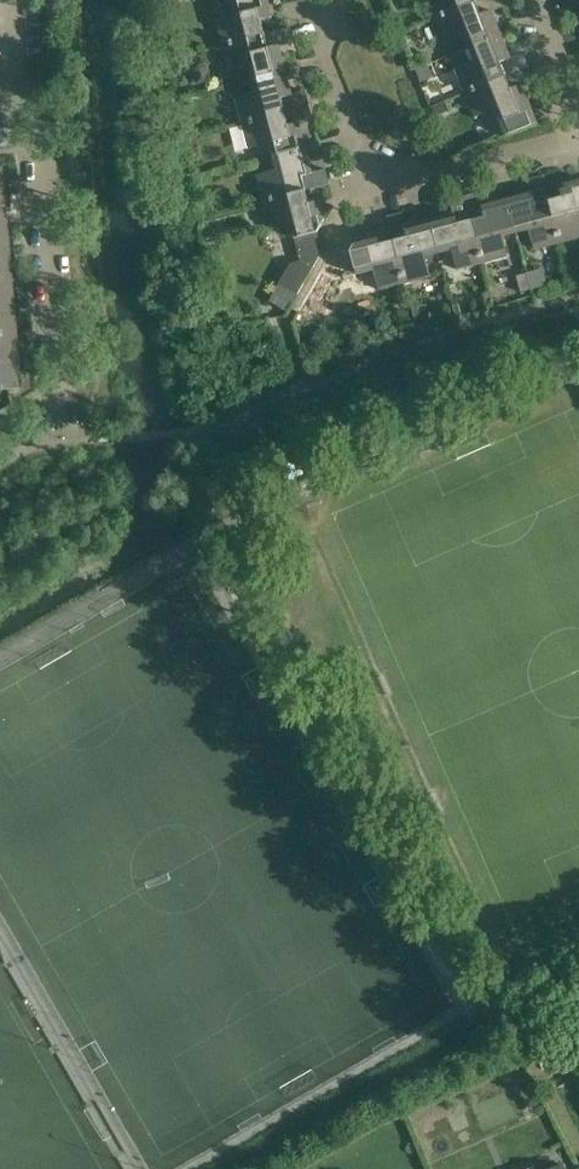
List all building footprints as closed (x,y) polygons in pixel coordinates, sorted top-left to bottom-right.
[(222,46),(289,28),(289,27),(265,34),(261,21),(272,18),(267,0),(227,0),(228,4),(232,3),(235,15),(215,20),(222,46)] [(435,18),(479,0),(477,0),(475,1),(475,0),(428,0),(435,18)] [(435,18),(445,42),(464,35),(469,47),(501,35),(491,12),(504,6),(502,0),(479,0),(435,18)] [(289,28),(222,46),(229,72),(249,67),(252,79),(285,70),(279,46),(293,43),(289,28)] [(450,55),(465,93),(529,67),(523,53),(510,58),(501,35),(469,47),(450,55)] [(428,66),(416,70),(421,82),(433,77),(428,66)] [(535,81),(529,67),(465,93),(475,117),(494,109),(505,136),(536,123),(521,86),(535,81)] [(236,99),(242,123),(309,106),(306,91),(292,95),(285,70),(252,79),(256,93),(236,99)] [(443,102),(432,107),(436,117),(447,113),(443,102)] [(309,106),(242,123),(249,150),(269,144),(272,157),(306,148),(299,124),(313,120),(309,106)] [(256,176),(262,201),(330,184),(326,169),(312,173),(306,148),(272,157),(276,171),(256,176)] [(507,200),(515,232),(528,229),(534,249),(559,242),(549,200),(543,175),(528,179),(532,193),(507,200)] [(549,200),(559,242),(578,237),(578,181),(560,186),(562,196),(549,200)] [(330,184),(262,201),(269,226),(289,221),(299,261),(291,263),(269,301),(286,311),(298,294),(328,242),(326,241),(325,244),(314,238),(324,220),(319,201),(309,204),(306,190),(330,184)] [(502,236),(515,232),(507,200),(483,206),(479,192),(465,196),(482,262),(507,255),(502,236)] [(482,262),(465,196),(450,200),(454,214),(429,220),(438,252),(452,248),(457,269),(482,262)] [(198,203),(201,214),(214,212),(211,200),(198,203)] [(386,216),(404,282),(430,275),(425,255),(438,252),(429,220),(406,226),(402,212),(386,216)] [(378,289),(404,282),(386,216),(393,241),(379,244),(377,234),(358,239),(347,257),(337,250),(338,248),(336,247),(321,273),(333,279),(373,269),(378,289)] [(9,278),(6,250),(0,251),(0,278),(9,278)] [(526,273),(531,290),(547,285),(543,269),(526,273)] [(520,292),(531,290),(526,273),(516,276),(520,292)] [(9,278),(0,278),(0,306),(11,305),(9,278)] [(298,315),(310,322),(321,304),(308,297),(298,315)] [(456,298),(451,299),(455,315),(460,313),(456,298)] [(14,333),(11,305),(0,306),(0,334),(14,333)] [(421,320),(420,316),(418,307),(411,308),(414,318),(415,322),(421,320)] [(14,333),(0,334),(0,362),(16,360),(14,333)] [(16,360),(0,362),(0,390),(18,388),(16,360)]
